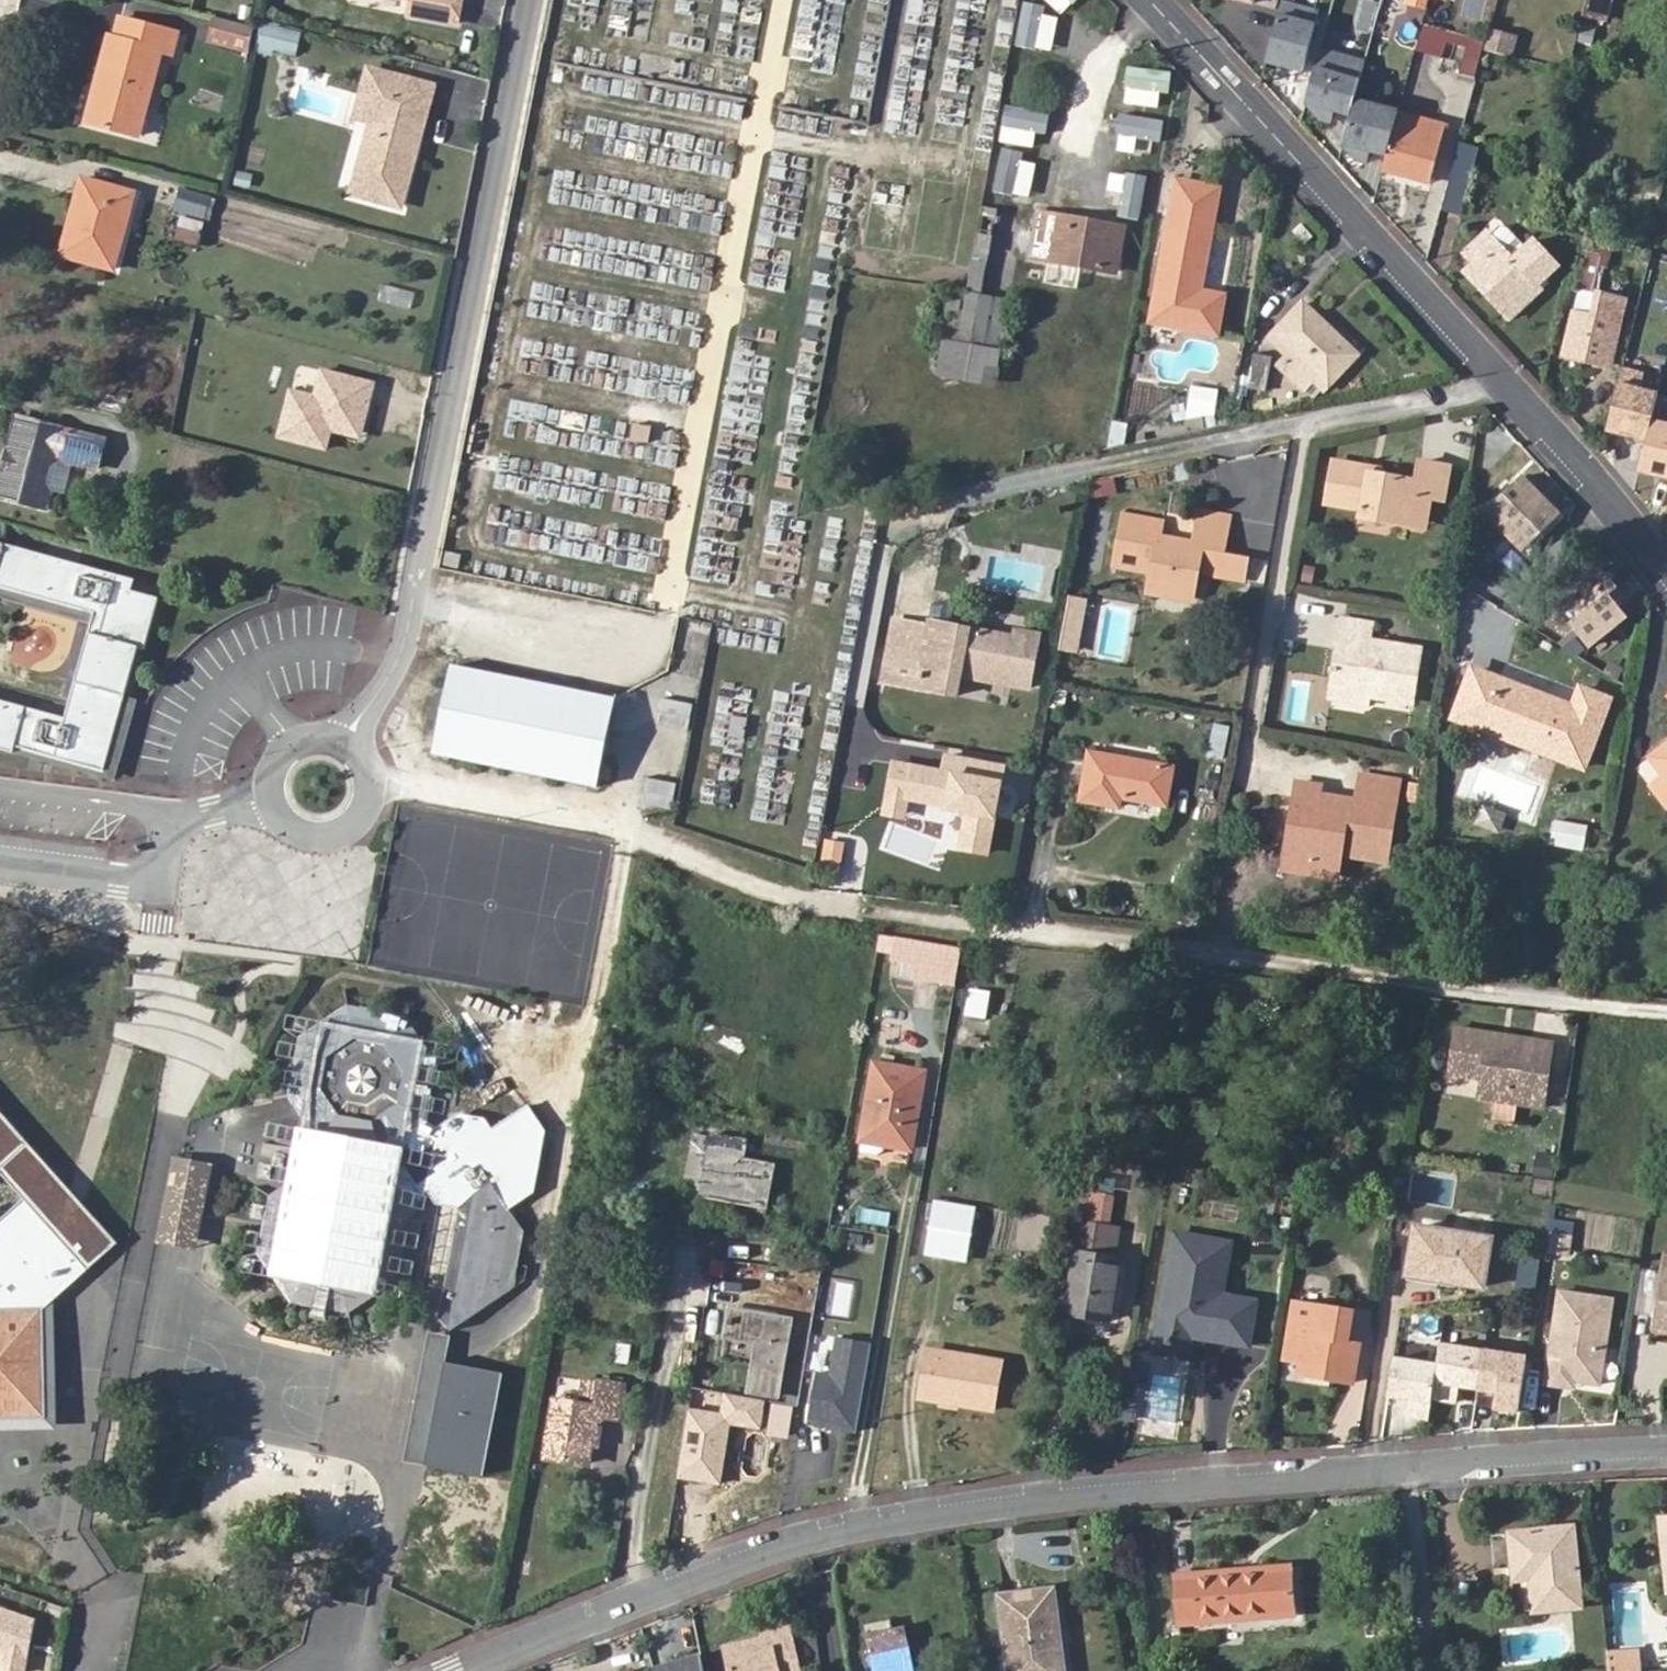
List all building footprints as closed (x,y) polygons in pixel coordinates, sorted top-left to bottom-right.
[(411,5),(408,18),(456,28),(461,0),(387,0),(411,5)] [(832,67),(841,13),(824,10),(825,0),(801,0),(792,61),(832,67)] [(1282,0),(1264,62),(1301,72),(1319,10),(1282,0)] [(1426,8),(1428,0),(1409,0),(1408,3),(1426,8)] [(1603,0),(1586,0),(1582,15),(1603,21),(1609,1),(1603,0)] [(252,26),(214,16),(209,38),(247,48),(252,26)] [(103,85),(93,124),(137,134),(160,50),(170,52),(175,33),(118,19),(113,38),(108,37),(95,84),(103,85)] [(299,56),(302,29),(260,25),(257,52),(299,56)] [(1489,29),(1486,52),(1516,56),(1520,33),(1489,29)] [(1460,77),(1475,81),(1482,52),(1485,43),(1449,33),(1447,43),(1467,48),(1460,77)] [(1363,58),(1321,46),(1305,104),(1347,116),(1352,97),(1363,58)] [(368,71),(360,103),(376,108),(372,121),(353,190),(400,203),(416,142),(412,140),(415,128),(420,129),(430,88),(368,71)] [(85,122),(93,124),(103,85),(95,84),(85,122)] [(671,108),(677,95),(654,84),(648,97),(671,108)] [(1398,109),(1352,97),(1347,116),(1340,143),(1386,156),(1397,115),(1398,109)] [(376,108),(360,103),(357,116),(372,121),(376,108)] [(151,106),(144,142),(158,145),(164,109),(151,106)] [(1386,156),(1381,172),(1431,184),(1447,127),(1397,115),(1386,156)] [(1443,208),(1455,212),(1467,165),(1471,166),(1476,150),(1461,146),(1443,208)] [(1467,165),(1455,212),(1458,213),(1471,166),(1467,165)] [(80,179),(71,216),(79,218),(69,256),(111,267),(131,192),(80,179)] [(1174,194),(1151,321),(1218,334),(1225,295),(1202,290),(1217,201),(1220,187),(1177,180),(1174,194)] [(181,188),(174,211),(209,221),(216,199),(181,188)] [(680,208),(678,227),(710,230),(713,198),(692,196),(691,210),(680,208)] [(945,338),(999,348),(1008,300),(979,294),(993,213),(970,208),(945,338)] [(1123,227),(1038,212),(1030,259),(1115,273),(1123,227)] [(79,218),(71,216),(60,254),(69,256),(79,218)] [(175,241),(200,247),(206,222),(180,216),(175,241)] [(1557,268),(1533,242),(1512,260),(1486,233),(1464,253),(1474,263),(1466,272),(1511,318),(1542,291),(1537,287),(1557,268)] [(1604,256),(1586,253),(1564,356),(1608,365),(1621,300),(1590,293),(1596,266),(1601,267),(1604,256)] [(412,308),(415,290),(380,284),(377,302),(412,308)] [(1328,384),(1357,353),(1304,303),(1275,333),(1328,384)] [(1271,357),(1254,353),(1248,388),(1265,392),(1271,357)] [(291,391),(278,437),(325,449),(330,430),(333,418),(362,425),(373,385),(322,371),(315,398),(291,391)] [(1619,372),(1605,431),(1646,441),(1653,413),(1660,381),(1619,372)] [(1216,394),(1194,390),(1191,409),(1205,411),(1206,406),(1214,407),(1216,394)] [(1639,472),(1666,479),(1666,416),(1653,413),(1646,441),(1639,472)] [(4,448),(10,453),(7,467),(0,468),(0,496),(44,506),(49,488),(43,481),(49,460),(60,459),(96,468),(103,439),(12,415),(4,448)] [(359,438),(362,425),(333,418),(330,430),(359,438)] [(630,439),(649,441),(651,425),(632,423),(630,439)] [(4,448),(0,465),(0,468),(7,467),(10,453),(4,448)] [(1415,501),(1429,503),(1443,504),(1449,460),(1418,455),(1413,483),(1378,478),(1370,476),(1372,469),(1337,463),(1330,505),(1364,510),(1363,519),(1411,526),(1415,501)] [(1370,476),(1378,478),(1380,470),(1372,469),(1370,476)] [(1520,550),(1556,517),(1519,476),(1483,509),(1520,550)] [(1425,528),(1429,503),(1415,501),(1411,526),(1425,528)] [(1150,571),(1146,592),(1188,599),(1194,571),(1242,579),(1246,556),(1224,552),(1229,517),(1198,511),(1191,544),(1160,539),(1163,522),(1122,514),(1111,564),(1150,571)] [(763,563),(799,567),(802,532),(766,529),(763,563)] [(94,611),(91,621),(67,717),(0,700),(0,748),(16,752),(17,746),(107,769),(139,645),(145,647),(158,595),(131,588),(134,577),(0,542),(0,586),(94,611)] [(1107,584),(1146,592),(1150,571),(1111,564),(1107,584)] [(1605,564),(1544,616),(1582,662),(1635,618),(1617,597),(1626,589),(1605,564)] [(94,611),(0,586),(0,598),(91,621),(94,611)] [(1070,596),(1061,652),(1082,655),(1090,599),(1070,596)] [(956,694),(959,675),(1028,686),(1037,633),(1016,629),(1014,636),(951,625),(954,608),(950,600),(941,599),(935,604),(930,626),(924,655),(889,649),(883,681),(918,687),(956,694)] [(1345,616),(1334,683),(1369,689),(1369,692),(1412,699),(1421,645),(1371,637),(1373,620),(1345,616)] [(889,649),(924,655),(930,626),(895,619),(889,649)] [(453,665),(435,754),(594,786),(614,698),(453,665)] [(1453,718),(1584,768),(1609,699),(1580,687),(1573,705),(1472,667),(1453,718)] [(1369,689),(1334,683),(1332,693),(1367,699),(1369,692),(1369,689)] [(749,695),(716,692),(710,749),(745,752),(749,714),(747,714),(749,695)] [(774,694),(773,733),(802,734),(803,695),(774,694)] [(1213,723),(1210,759),(1229,761),(1232,725),(1213,723)] [(1666,785),(1666,748),(1649,761),(1663,780),(1666,785)] [(1120,805),(1122,796),(1167,805),(1173,769),(1092,752),(1083,798),(1120,805)] [(1288,854),(1339,862),(1341,851),(1386,857),(1398,778),(1364,773),(1359,799),(1321,793),(1322,784),(1300,780),(1288,854)] [(1666,810),(1666,785),(1663,780),(1649,790),(1665,811),(1666,810)] [(731,810),(734,787),(701,784),(699,807),(731,810)] [(1478,826),(1502,834),(1508,814),(1484,806),(1478,826)] [(1556,820),(1552,842),(1586,850),(1590,828),(1556,820)] [(1337,874),(1339,862),(1288,854),(1285,867),(1337,874)] [(913,978),(956,985),(962,949),(896,937),(891,961),(915,966),(913,978)] [(983,1015),(987,994),(971,991),(967,1013),(983,1015)] [(292,1096),(318,1145),(314,1151),(314,1167),(271,1196),(259,1254),(293,1300),(348,1310),(393,1279),(403,1228),(426,1189),(435,1175),(463,1193),(461,1206),(440,1323),(451,1330),(510,1289),(520,1230),(503,1209),(529,1191),(541,1131),(524,1106),(489,1132),(481,1119),(458,1115),(439,1129),(423,1119),(436,1065),(404,1020),(349,1010),(304,1041),(292,1096)] [(1496,1024),(1459,1018),(1451,1064),(1484,1069),(1481,1089),(1545,1099),(1556,1034),(1521,1028),(1515,1032),(1500,1030),(1496,1024)] [(924,1071),(874,1063),(861,1140),(912,1149),(924,1071)] [(0,1113),(0,1166),(25,1195),(89,1266),(116,1243),(0,1113)] [(701,1189),(700,1194),(765,1206),(772,1164),(741,1159),(744,1146),(709,1139),(707,1144),(693,1141),(684,1185),(701,1189)] [(209,1156),(174,1149),(158,1230),(193,1237),(209,1156)] [(1535,1176),(1558,1178),(1560,1154),(1537,1152),(1535,1176)] [(435,1175),(426,1189),(433,1201),(461,1206),(463,1193),(435,1175)] [(1107,1320),(1118,1258),(1111,1257),(1117,1228),(1110,1227),(1115,1197),(1086,1192),(1081,1222),(1065,1312),(1107,1320)] [(25,1195),(0,1219),(0,1395),(2,1395),(39,1358),(35,1315),(47,1304),(89,1266),(25,1195)] [(934,1203),(926,1253),(964,1259),(973,1210),(934,1203)] [(1574,1256),(1576,1222),(1550,1221),(1548,1255),(1574,1256)] [(1481,1287),(1490,1238),(1415,1226),(1407,1274),(1481,1287)] [(1174,1232),(1154,1352),(1186,1357),(1190,1335),(1248,1346),(1256,1300),(1221,1294),(1230,1242),(1174,1232)] [(769,1268),(771,1252),(729,1247),(728,1263),(769,1268)] [(1666,1333),(1666,1255),(1662,1271),(1660,1271),(1651,1331),(1666,1333)] [(1560,1291),(1545,1384),(1564,1387),(1565,1380),(1575,1382),(1600,1385),(1613,1300),(1560,1291)] [(1353,1382),(1359,1344),(1345,1342),(1351,1311),(1291,1301),(1283,1358),(1298,1360),(1297,1373),(1353,1382)] [(51,1407),(47,1304),(35,1315),(39,1358),(2,1395),(0,1395),(0,1414),(51,1407)] [(725,1336),(755,1342),(748,1390),(776,1395),(788,1320),(730,1310),(725,1336)] [(430,1331),(404,1461),(425,1465),(450,1335),(430,1331)] [(857,1432),(872,1342),(836,1336),(830,1374),(816,1372),(807,1423),(857,1432)] [(625,1362),(628,1345),(618,1343),(615,1360),(625,1362)] [(1437,1364),(1432,1398),(1456,1402),(1459,1385),(1478,1388),(1484,1350),(1440,1344),(1437,1364)] [(928,1348),(919,1398),(991,1410),(999,1361),(928,1348)] [(1527,1357),(1484,1350),(1478,1388),(1496,1391),(1494,1408),(1518,1412),(1527,1357)] [(1437,1364),(1394,1357),(1388,1395),(1407,1398),(1404,1415),(1429,1418),(1432,1398),(1437,1364)] [(425,1465),(479,1476),(499,1372),(445,1362),(425,1465)] [(499,1372),(479,1476),(483,1477),(503,1373),(499,1372)] [(1173,1423),(1182,1379),(1152,1372),(1142,1416),(1173,1423)] [(619,1419),(625,1386),(583,1380),(579,1404),(553,1399),(544,1457),(587,1464),(590,1447),(598,1447),(603,1416),(619,1419)] [(1574,1388),(1575,1382),(1565,1380),(1564,1387),(1574,1388)] [(1124,1403),(1121,1417),(1133,1419),(1135,1405),(1124,1403)] [(1510,1535),(1514,1570),(1530,1569),(1532,1581),(1535,1613),(1581,1608),(1572,1530),(1510,1535)] [(1175,1579),(1179,1626),(1294,1617),(1289,1569),(1175,1579)] [(1530,1569),(1514,1570),(1516,1582),(1532,1581),(1530,1569)] [(997,1599),(1006,1670),(1062,1670),(1052,1591),(997,1599)] [(2,1650),(0,1666),(0,1668),(18,1670),(24,1670),(34,1619),(0,1607),(0,1649),(2,1650)] [(799,1661),(797,1655),(788,1621),(762,1628),(765,1639),(767,1647),(756,1650),(753,1641),(751,1633),(726,1639),(733,1670),(760,1670),(799,1661)] [(869,1641),(874,1670),(912,1670),(904,1630),(889,1633),(887,1625),(867,1629),(869,1641)] [(767,1647),(765,1639),(753,1641),(756,1650),(767,1647)] [(869,1641),(858,1643),(863,1670),(874,1670),(869,1641)] [(1608,1658),(1610,1670),(1626,1668),(1627,1670),(1643,1670),(1641,1657),(1608,1658)] [(659,1670),(705,1670),(703,1658),(659,1670)] [(799,1661),(760,1670),(801,1670),(799,1661)]
